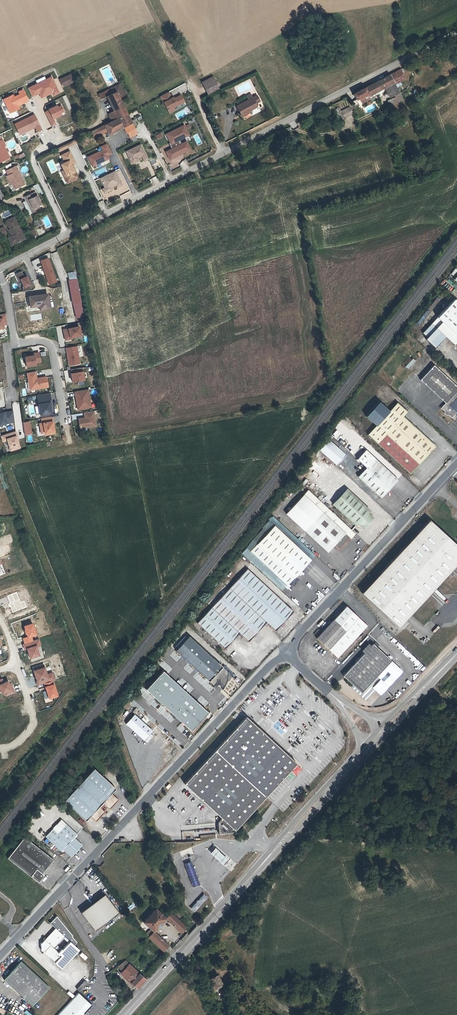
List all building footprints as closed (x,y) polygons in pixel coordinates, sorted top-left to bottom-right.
[(368,96),(385,87),(394,83),(395,84),(405,79),(400,69),(354,94),(357,99),(367,94),(368,96)] [(64,86),(73,81),(70,75),(60,79),(64,86)] [(219,89),(212,76),(201,82),(208,94),(219,89)] [(31,87),(35,95),(39,94),(40,96),(46,93),(44,91),(50,88),(52,93),(53,96),(59,93),(51,78),(31,87)] [(399,92),(395,84),(394,83),(385,87),(391,97),(399,92)] [(119,118),(127,114),(119,98),(124,95),(119,85),(98,94),(100,99),(106,96),(107,97),(109,96),(116,110),(119,118)] [(52,93),(50,88),(44,91),(46,93),(40,96),(41,98),(52,93)] [(27,100),(22,90),(17,92),(19,95),(13,97),(12,95),(3,99),(9,113),(15,110),(14,107),(17,106),(23,103),(23,102),(27,100)] [(167,93),(159,97),(168,114),(174,111),(172,108),(177,105),(177,106),(184,102),(180,96),(174,99),(172,100),(171,99),(167,93)] [(242,115),(250,111),(250,112),(251,114),(252,114),(252,115),(253,115),(259,111),(255,104),(260,101),(257,96),(253,98),(251,94),(247,96),(249,100),(237,106),(242,115)] [(387,101),(389,106),(398,102),(396,98),(387,101)] [(44,112),(51,126),(55,124),(53,119),(61,115),(60,113),(64,111),(61,106),(57,107),(56,105),(48,109),(48,110),(44,112)] [(353,113),(351,109),(347,108),(341,111),(344,118),(353,113)] [(119,118),(116,110),(109,114),(112,121),(119,118)] [(39,135),(43,133),(34,114),(18,122),(24,135),(36,129),(39,135)] [(131,121),(127,114),(119,118),(112,121),(91,132),(94,139),(104,134),(103,133),(108,130),(110,134),(124,127),(130,138),(136,135),(134,132),(136,131),(133,127),(137,125),(134,119),(131,121)] [(24,135),(18,122),(14,124),(20,137),(24,135)] [(175,147),(179,154),(187,150),(183,143),(180,144),(178,139),(187,135),(183,125),(166,134),(170,142),(168,143),(171,149),(175,147)] [(4,146),(3,144),(4,143),(2,139),(1,140),(0,139),(0,162),(9,157),(4,146)] [(74,140),(62,146),(63,149),(67,147),(75,143),(74,140)] [(111,153),(106,144),(105,144),(100,146),(103,151),(89,157),(94,166),(109,158),(108,155),(111,153)] [(126,152),(132,164),(137,161),(136,159),(138,158),(141,156),(144,161),(148,159),(141,145),(126,152)] [(171,158),(179,154),(175,147),(171,149),(168,151),(171,158)] [(69,151),(61,155),(65,163),(61,165),(63,170),(69,182),(76,179),(77,176),(75,171),(74,172),(71,165),(75,163),(69,151)] [(183,170),(189,165),(185,159),(179,163),(183,170)] [(6,171),(8,175),(12,183),(15,189),(24,184),(15,166),(6,171)] [(69,182),(63,170),(61,171),(67,183),(69,182)] [(116,186),(117,187),(121,185),(115,171),(100,178),(105,188),(115,183),(116,186)] [(111,190),(111,188),(116,186),(115,183),(105,188),(102,189),(104,193),(111,190)] [(24,197),(26,201),(28,200),(32,208),(30,209),(32,213),(40,209),(38,205),(41,204),(35,192),(24,197)] [(27,210),(30,209),(32,208),(28,200),(26,201),(23,202),(27,210)] [(6,221),(8,225),(16,221),(14,217),(6,221)] [(12,236),(16,244),(25,239),(16,221),(8,225),(10,229),(8,229),(12,236)] [(34,229),(28,232),(32,239),(38,236),(34,229)] [(35,272),(39,271),(40,274),(42,273),(38,259),(31,260),(35,272)] [(49,284),(56,281),(50,264),(43,267),(49,284)] [(19,279),(23,289),(31,286),(27,276),(19,279)] [(69,280),(75,316),(82,314),(76,279),(69,280)] [(47,294),(29,297),(31,306),(39,305),(40,309),(49,307),(47,294)] [(454,299),(449,305),(423,333),(427,337),(425,339),(435,348),(445,337),(451,331),(456,336),(456,302),(454,299)] [(80,326),(64,330),(66,340),(71,339),(71,338),(73,337),(82,335),(80,326)] [(454,346),(456,342),(456,336),(451,331),(445,337),(454,346)] [(77,346),(66,348),(70,366),(81,364),(77,346)] [(27,357),(25,357),(27,367),(36,365),(36,363),(41,362),(39,353),(29,354),(29,356),(27,357)] [(409,356),(402,363),(409,369),(415,361),(409,356)] [(445,403),(440,409),(443,411),(443,413),(446,416),(448,416),(451,418),(456,411),(456,387),(433,365),(420,380),(445,403)] [(78,372),(71,374),(73,382),(84,380),(82,368),(77,368),(78,372)] [(27,373),(30,390),(48,387),(46,377),(37,379),(35,372),(27,373)] [(88,389),(75,392),(78,410),(91,407),(88,389)] [(36,395),(40,415),(52,413),(50,407),(49,401),(51,401),(50,393),(36,395)] [(16,419),(21,418),(18,402),(11,403),(13,413),(15,413),(16,419)] [(397,402),(392,408),(402,417),(403,416),(407,411),(397,402)] [(434,447),(402,417),(392,408),(367,434),(410,474),(434,447)] [(0,412),(0,413),(0,426),(7,424),(14,423),(12,411),(0,412)] [(85,418),(79,419),(80,428),(96,426),(94,411),(84,413),(85,418)] [(435,446),(403,416),(402,417),(434,447),(435,446)] [(52,417),(42,419),(42,423),(40,424),(41,429),(44,429),(45,433),(45,435),(55,433),(53,424),(52,424),(52,422),(53,422),(52,417)] [(30,422),(23,422),(25,435),(32,434),(30,422)] [(6,441),(10,452),(21,448),(17,438),(18,437),(16,431),(0,436),(2,443),(6,441)] [(336,466),(346,455),(329,439),(319,450),(336,466)] [(336,445),(342,450),(347,444),(341,439),(336,445)] [(358,477),(381,498),(398,480),(375,458),(358,477)] [(367,513),(369,512),(348,493),(345,490),(333,504),(335,507),(347,494),(367,513)] [(303,494),(285,514),(328,552),(335,545),(339,549),(350,537),(303,494)] [(366,515),(367,513),(347,494),(335,507),(356,526),(357,524),(359,523),(362,525),(365,525),(369,521),(369,518),(366,515)] [(359,523),(357,524),(363,529),(373,518),(367,513),(366,515),(369,518),(369,521),(365,525),(362,525),(359,523)] [(429,520),(362,593),(398,627),(451,570),(456,576),(456,546),(429,520)] [(286,586),(310,561),(274,526),(250,552),(286,586)] [(275,631),(293,611),(247,569),(197,623),(225,649),(239,633),(248,642),(266,622),(275,631)] [(338,658),(368,625),(346,605),(316,638),(338,658)] [(176,651),(195,668),(208,654),(189,636),(176,651)] [(343,676),(353,685),(361,693),(387,665),(391,661),(373,644),(343,676)] [(208,654),(195,668),(214,686),(217,682),(217,679),(220,679),(220,682),(224,686),(225,685),(226,683),(232,676),(208,654)] [(399,676),(387,665),(361,693),(353,685),(351,687),(365,700),(375,690),(380,695),(399,676)] [(217,682),(214,686),(216,688),(217,686),(218,686),(219,686),(220,686),(223,688),(224,686),(220,682),(220,679),(217,679),(217,682)] [(278,693),(287,698),(290,693),(281,687),(278,693)] [(153,730),(135,713),(126,722),(145,739),(153,730)] [(295,763),(245,716),(173,794),(199,817),(223,840),(295,763)] [(161,722),(158,725),(164,731),(167,728),(161,722)] [(151,733),(145,740),(147,742),(153,735),(151,733)] [(90,816),(93,819),(96,817),(98,819),(105,812),(101,808),(104,805),(108,808),(110,808),(116,802),(114,800),(116,797),(111,793),(115,788),(94,768),(64,801),(86,821),(90,816)] [(61,850),(62,850),(63,849),(64,850),(71,856),(82,845),(74,837),(77,835),(66,824),(57,833),(53,829),(46,836),(61,850)] [(38,882),(43,876),(42,873),(53,859),(24,837),(7,858),(38,882)] [(189,907),(194,911),(208,897),(203,893),(193,904),(189,907)] [(105,894),(93,903),(107,921),(119,912),(105,894)] [(81,912),(95,930),(107,921),(93,903),(81,912)] [(143,922),(153,931),(166,918),(156,908),(143,922)] [(171,913),(166,918),(181,932),(186,927),(171,913)] [(56,928),(55,929),(64,936),(74,945),(77,942),(72,936),(73,935),(57,916),(50,923),(56,928)] [(45,940),(47,941),(50,945),(48,947),(44,952),(55,962),(62,955),(53,948),(64,936),(55,929),(47,938),(45,940)] [(172,949),(153,931),(152,933),(149,930),(145,934),(167,955),(172,949)] [(120,963),(124,969),(122,972),(128,977),(127,978),(137,987),(145,979),(134,969),(128,963),(125,960),(121,953),(112,960),(116,966),(120,963)] [(32,1005),(49,987),(21,961),(4,979),(32,1005)] [(209,980),(206,981),(210,988),(212,987),(212,988),(216,987),(221,984),(217,975),(208,979),(209,980)] [(217,990),(216,987),(212,988),(212,987),(210,988),(206,981),(203,982),(206,991),(210,999),(212,998),(210,993),(217,990)] [(57,1014),(58,1014),(82,1014),(92,1004),(78,992),(71,999),(60,1012),(57,1014)]
